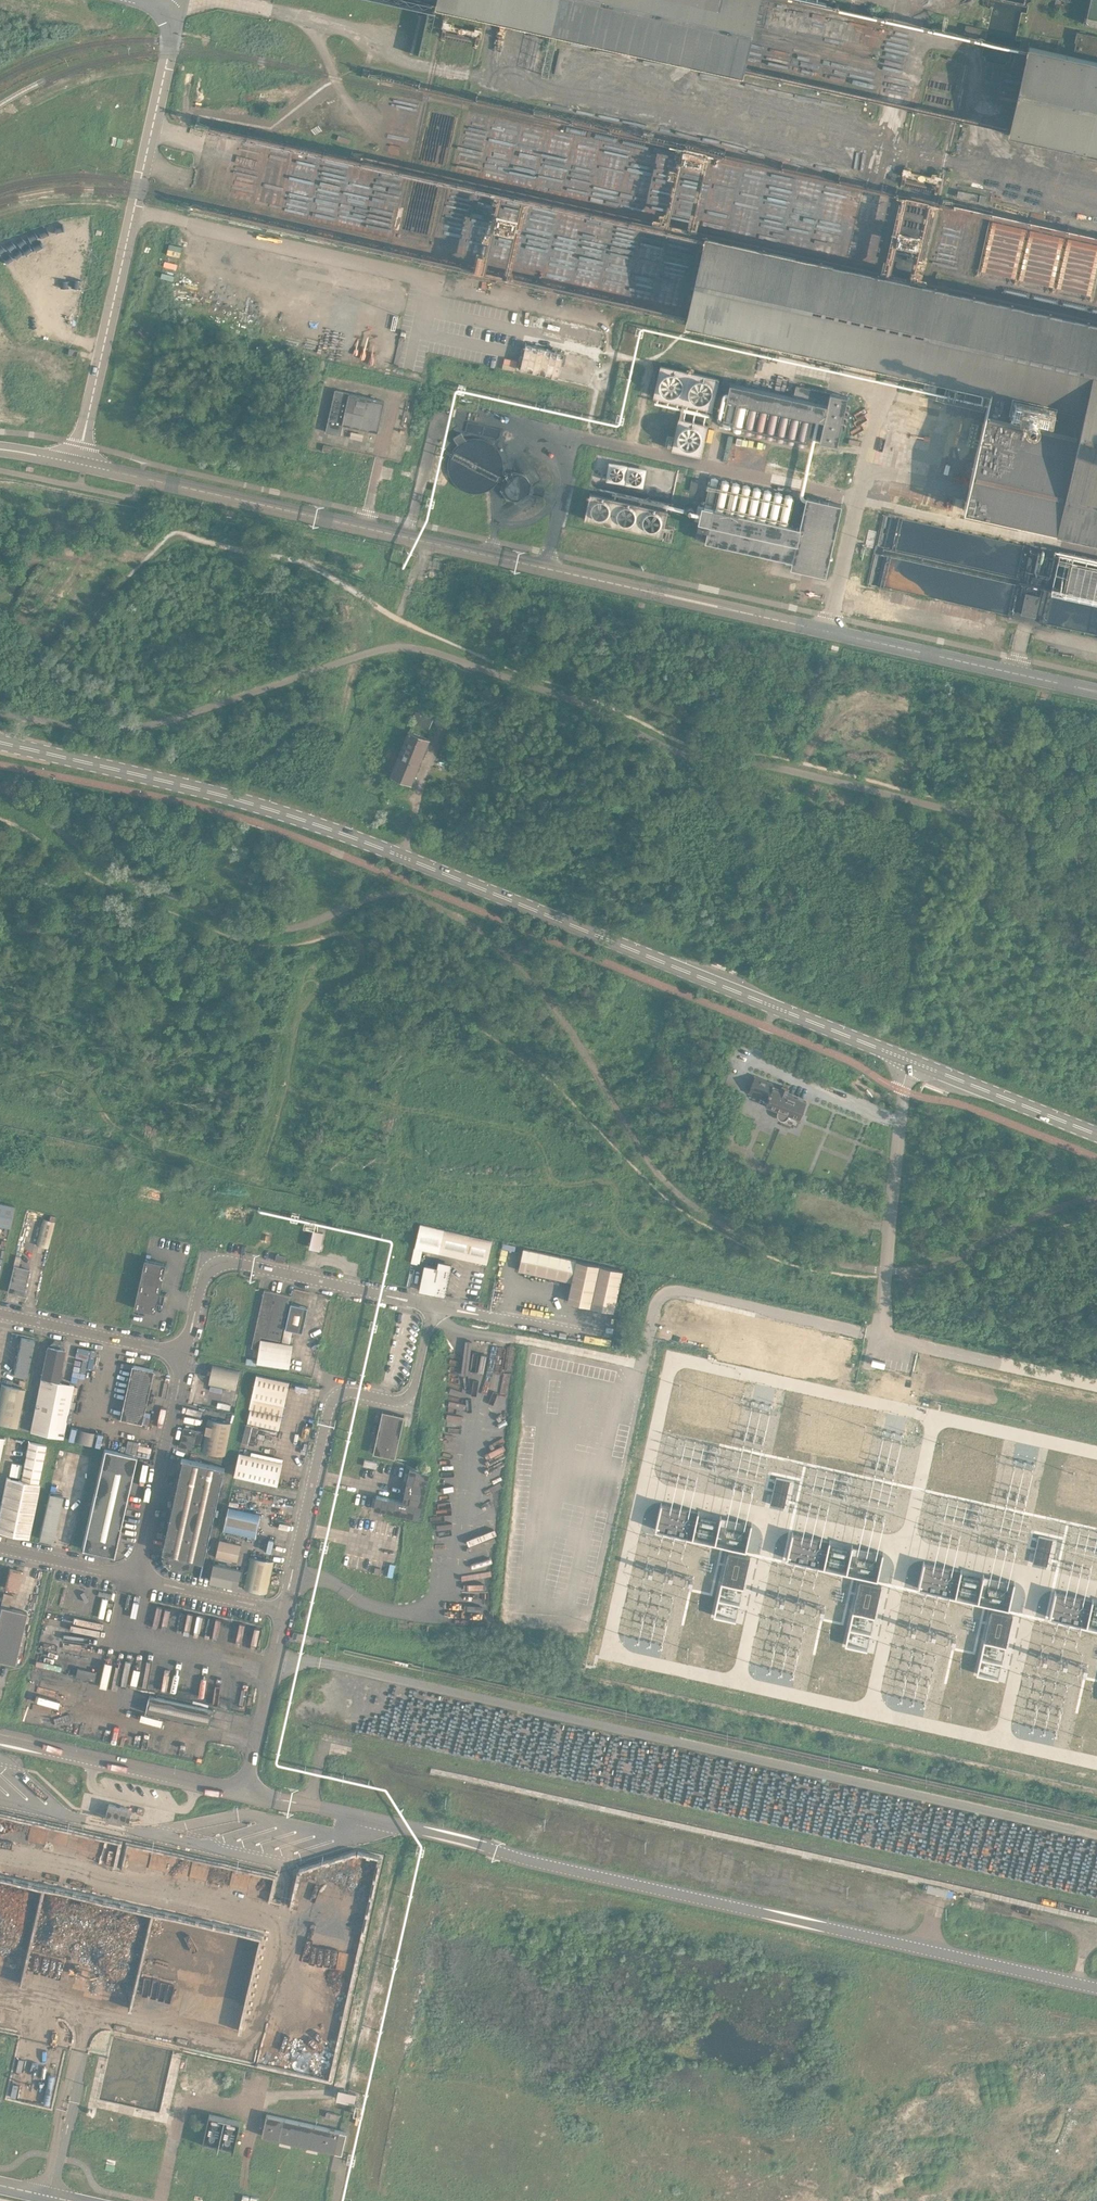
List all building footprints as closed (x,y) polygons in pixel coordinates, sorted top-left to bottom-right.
[(986,29),(982,28),(965,24),(963,33),(968,35),(968,38),(970,38),(977,39),(978,34),(985,36),(986,29)] [(1096,56),(1096,36),(1085,33),(1085,32),(1079,30),(1079,32),(1076,31),(1074,42),(1075,42),(1074,50),(1077,51),(1077,52),(1083,54),(1083,52),(1096,56)] [(1049,51),(1027,46),(1008,131),(1096,151),(1096,62),(1049,51)] [(363,68),(361,76),(367,78),(369,69),(364,68),(363,68)] [(203,157),(211,156),(210,144),(202,145),(203,157)] [(198,174),(205,175),(205,167),(210,168),(210,161),(199,160),(198,174)] [(685,321),(697,323),(890,366),(902,369),(952,381),(989,389),(984,408),(982,419),(966,488),(964,500),(962,507),(1057,529),(1096,538),(1096,322),(1089,320),(1084,319),(1051,312),(1046,311),(1013,303),(1008,302),(994,299),(975,295),(970,294),(936,286),(934,285),(879,273),(879,274),(871,273),(871,271),(705,234),(685,321)] [(178,253),(178,244),(168,244),(167,253),(178,253)] [(320,312),(316,330),(329,332),(332,315),(320,312)] [(519,369),(558,378),(564,353),(526,343),(519,369)] [(78,350),(69,348),(67,354),(76,356),(77,351),(78,350)] [(359,363),(377,365),(379,352),(360,350),(359,363)] [(719,377),(661,363),(654,396),(712,409),(719,377)] [(797,385),(795,397),(730,382),(727,395),(726,397),(823,419),(818,440),(836,444),(847,396),(797,385)] [(342,424),(377,432),(384,401),(335,390),(326,431),(340,434),(342,424)] [(641,403),(636,436),(664,441),(669,408),(641,403)] [(708,423),(679,417),(672,448),(701,455),(708,423)] [(765,469),(770,446),(726,438),(722,461),(765,469)] [(323,444),(322,450),(330,452),(332,446),(323,444)] [(823,445),(815,482),(833,486),(841,449),(823,445)] [(626,464),(608,460),(604,479),(622,483),(626,464)] [(646,468),(628,464),(624,483),(642,487),(646,468)] [(529,486),(529,483),(528,481),(527,479),(525,476),(521,474),(519,473),(517,472),(514,472),(511,473),(508,474),(506,476),(503,480),(502,482),(502,485),(502,488),(503,491),(505,495),(507,497),(510,498),(512,499),(515,500),(520,499),(522,498),(525,496),(526,494),(528,492),(529,489),(529,486)] [(668,509),(590,492),(584,519),(662,535),(664,527),(667,528),(665,537),(671,539),(674,526),(665,524),(668,509)] [(799,527),(702,505),(699,520),(709,523),(705,540),(792,560),(791,567),(825,574),(840,504),(806,497),(799,527)] [(695,538),(705,540),(709,525),(698,523),(695,538)] [(1025,592),(1021,612),(1034,615),(1039,595),(1025,592)] [(423,707),(418,705),(412,719),(417,722),(416,723),(428,727),(435,711),(423,706),(423,707)] [(428,739),(409,731),(391,775),(410,783),(428,739)] [(786,1118),(787,1117),(788,1117),(788,1116),(789,1113),(799,1117),(806,1101),(785,1093),(788,1087),(782,1085),(781,1086),(755,1076),(754,1077),(753,1076),(753,1077),(754,1077),(748,1092),(760,1097),(759,1101),(778,1109),(777,1112),(777,1113),(777,1115),(777,1116),(777,1117),(778,1118),(779,1119),(780,1119),(781,1120),(783,1120),(784,1120),(785,1119),(786,1119),(786,1118)] [(13,1206),(0,1203),(0,1225),(9,1227),(13,1206)] [(42,1216),(36,1242),(48,1245),(54,1218),(53,1218),(54,1213),(49,1211),(48,1217),(42,1216)] [(420,1224),(415,1247),(486,1263),(491,1240),(420,1224)] [(870,1240),(871,1231),(858,1228),(857,1237),(870,1240)] [(310,1247),(321,1248),(323,1230),(312,1229),(310,1247)] [(613,1311),(622,1270),(523,1248),(518,1269),(572,1280),(567,1300),(613,1311)] [(276,1254),(274,1260),(283,1262),(285,1256),(276,1254)] [(144,1258),(134,1307),(155,1312),(157,1300),(162,1302),(162,1303),(165,1291),(164,1292),(159,1291),(166,1263),(144,1258)] [(450,1270),(422,1263),(416,1289),(444,1295),(445,1291),(450,1270)] [(28,1269),(17,1266),(12,1265),(6,1291),(22,1294),(28,1269)] [(289,1295),(264,1289),(251,1347),(257,1348),(260,1335),(279,1340),(289,1295)] [(308,1306),(290,1303),(282,1342),(260,1339),(256,1362),(288,1367),(292,1344),(288,1343),(291,1330),(302,1332),(308,1306)] [(33,1340),(21,1337),(13,1373),(25,1376),(33,1340)] [(61,1351),(46,1348),(30,1431),(62,1437),(72,1384),(55,1380),(61,1351)] [(235,1390),(239,1370),(212,1364),(208,1384),(235,1390)] [(154,1370),(132,1365),(120,1418),(142,1423),(154,1370)] [(249,1407),(250,1408),(247,1424),(278,1431),(281,1414),(289,1382),(256,1374),(249,1407)] [(200,1375),(195,1395),(202,1397),(206,1376),(200,1375)] [(23,1388),(0,1383),(0,1384),(0,1423),(15,1426),(23,1388)] [(916,1383),(915,1387),(932,1392),(933,1387),(916,1383)] [(971,1401),(983,1395),(981,1390),(969,1396),(971,1401)] [(404,1415),(382,1411),(373,1453),(395,1458),(404,1415)] [(207,1418),(201,1450),(224,1455),(231,1423),(207,1418)] [(71,1425),(67,1437),(99,1445),(102,1432),(71,1425)] [(183,1426),(179,1446),(192,1449),(194,1442),(200,1443),(203,1430),(183,1426)] [(246,1426),(243,1441),(249,1442),(253,1427),(246,1426)] [(45,1444),(28,1441),(20,1479),(6,1476),(0,1505),(0,1531),(28,1537),(39,1483),(37,1483),(45,1444)] [(99,1465),(81,1548),(112,1555),(130,1472),(134,1455),(103,1448),(99,1465)] [(282,1462),(239,1452),(234,1475),(277,1485),(282,1462)] [(177,1485),(161,1555),(165,1561),(170,1566),(176,1569),(200,1574),(222,1477),(225,1466),(181,1457),(183,1458),(181,1468),(180,1471),(179,1476),(177,1485)] [(376,1495),(373,1508),(385,1511),(391,1512),(418,1518),(428,1476),(429,1473),(409,1468),(403,1494),(409,1496),(408,1502),(394,1499),(389,1498),(376,1495)] [(775,1477),(773,1486),(787,1489),(789,1480),(776,1477),(775,1477)] [(771,1494),(785,1498),(787,1489),(773,1486),(771,1494)] [(49,1492),(39,1538),(51,1541),(62,1495),(49,1492)] [(771,1494),(769,1503),(783,1507),(784,1506),(785,1498),(771,1494)] [(660,1502),(654,1529),(692,1537),(698,1510),(660,1502)] [(260,1514),(228,1507),(223,1530),(255,1537),(260,1514)] [(611,1514),(598,1590),(613,1593),(625,1516),(611,1514)] [(792,1531),(785,1558),(823,1567),(829,1540),(792,1531)] [(1038,1535),(1036,1545),(1050,1548),(1052,1539),(1039,1536),(1038,1535)] [(240,1544),(219,1539),(216,1556),(237,1561),(240,1544)] [(1036,1545),(1034,1553),(1048,1556),(1050,1548),(1036,1545)] [(728,1551),(721,1582),(743,1586),(749,1556),(728,1551)] [(1034,1553),(1032,1562),(1033,1562),(1046,1565),(1048,1556),(1034,1553)] [(266,1593),(273,1561),(250,1556),(243,1588),(266,1593)] [(923,1561),(917,1587),(955,1596),(961,1569),(923,1561)] [(241,1570),(214,1564),(210,1581),(237,1587),(241,1570)] [(9,1568),(4,1588),(17,1591),(22,1571),(9,1568)] [(859,1580),(852,1611),(874,1616),(881,1585),(859,1580)] [(1054,1590),(1048,1617),(1086,1625),(1092,1598),(1054,1590)] [(0,1605),(8,1607),(10,1598),(11,1599),(12,1594),(3,1592),(0,1605)] [(588,1595),(585,1607),(601,1611),(604,1599),(588,1595)] [(14,1663),(16,1653),(26,1611),(8,1607),(0,1605),(0,1660),(14,1663)] [(990,1610),(984,1640),(1005,1645),(1012,1615),(990,1610)] [(293,1632),(292,1637),(311,1641),(312,1637),(312,1636),(293,1632)] [(76,1667),(74,1676),(93,1680),(95,1671),(76,1667)] [(149,1695),(145,1712),(209,1726),(213,1709),(149,1695)] [(108,1803),(105,1816),(125,1820),(127,1807),(108,1803)] [(755,1864),(753,1872),(760,1873),(762,1866),(755,1864)] [(339,2087),(337,2098),(354,2102),(357,2092),(339,2087)] [(338,2120),(339,2114),(326,2111),(325,2117),(338,2120)] [(209,2113),(203,2143),(234,2149),(240,2120),(209,2113)] [(266,2114),(261,2135),(280,2139),(279,2144),(290,2146),(291,2142),(307,2145),(306,2150),(317,2152),(318,2148),(341,2153),(346,2132),(266,2114)]
